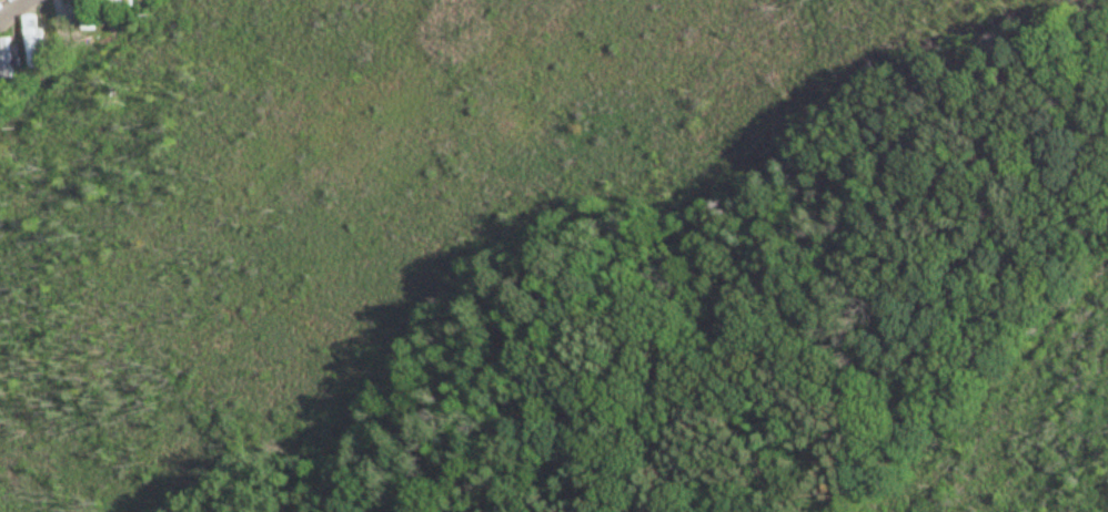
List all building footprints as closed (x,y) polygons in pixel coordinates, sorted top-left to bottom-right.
[(80,30),(92,30),(92,0),(80,0),(80,30)] [(110,12),(124,11),(123,0),(109,0),(110,12)] [(39,15),(23,17),(28,69),(44,67),(39,15)] [(9,38),(0,39),(0,65),(3,92),(14,91),(9,38)]
